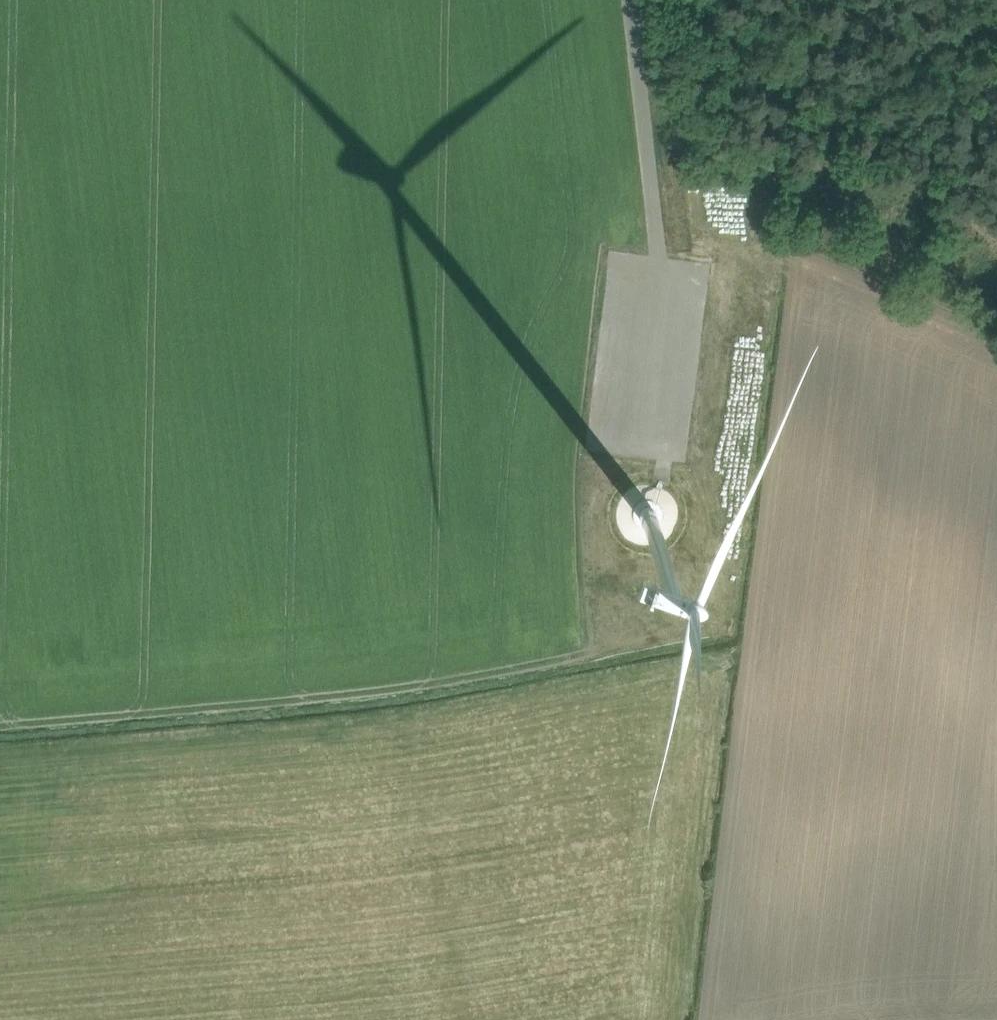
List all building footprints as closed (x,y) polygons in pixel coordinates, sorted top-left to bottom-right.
[(639,512),(639,516),(641,519),(644,521),(647,522),(651,522),(654,520),(656,517),(657,513),(656,510),(653,507),(650,505),(647,505),(643,506),(641,509),(639,512)]
